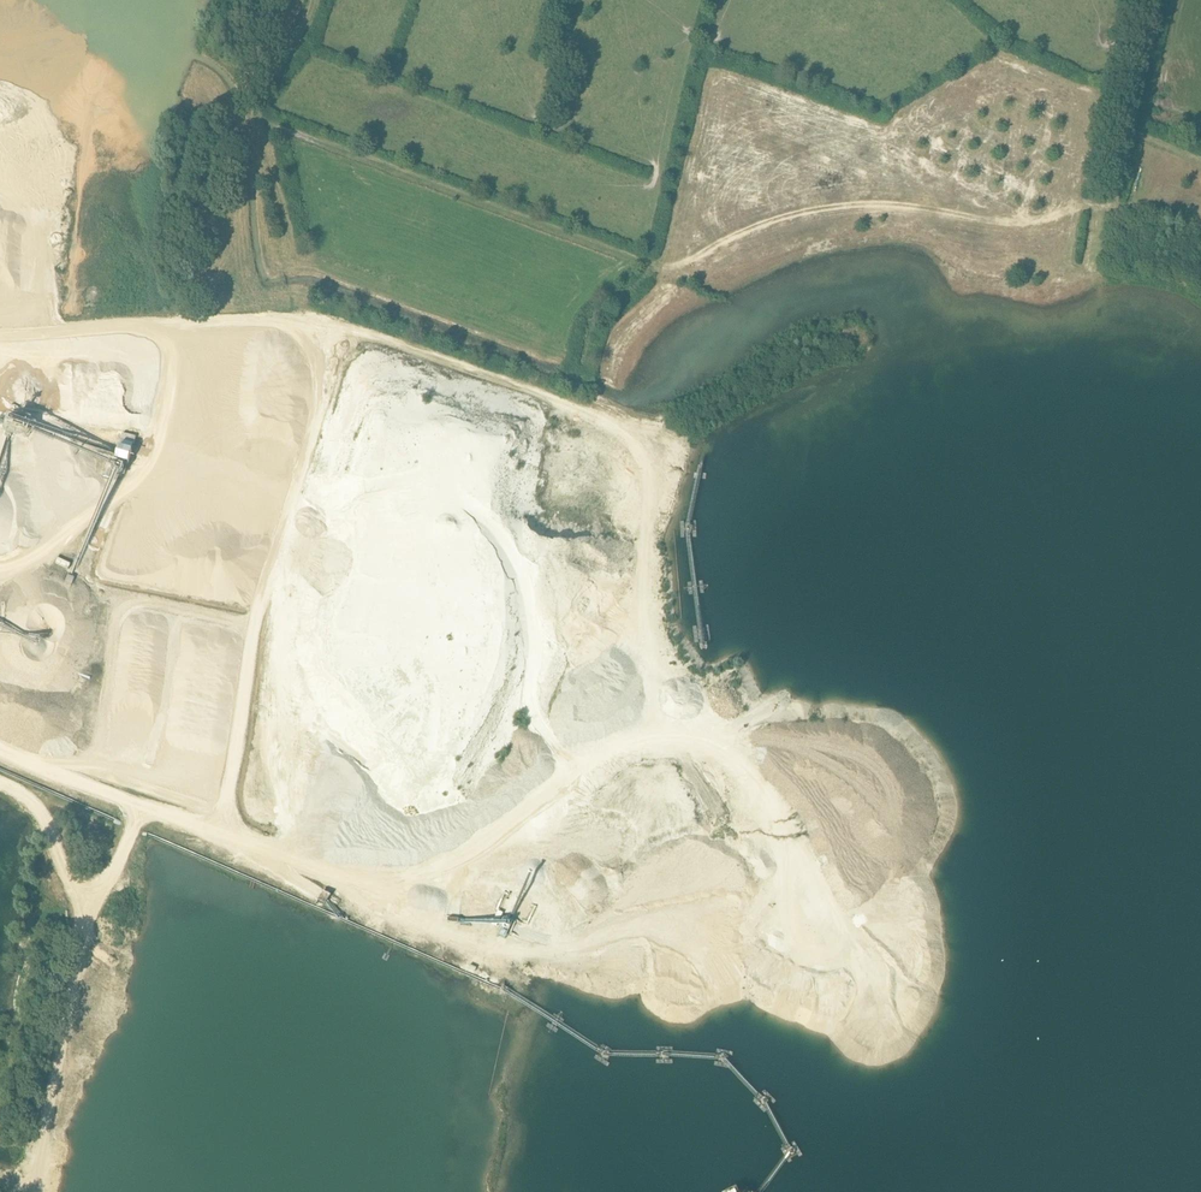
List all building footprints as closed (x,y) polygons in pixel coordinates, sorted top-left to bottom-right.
[(134,442),(136,436),(128,433),(125,439),(134,442)] [(132,462),(134,442),(122,440),(119,460),(132,462)]
